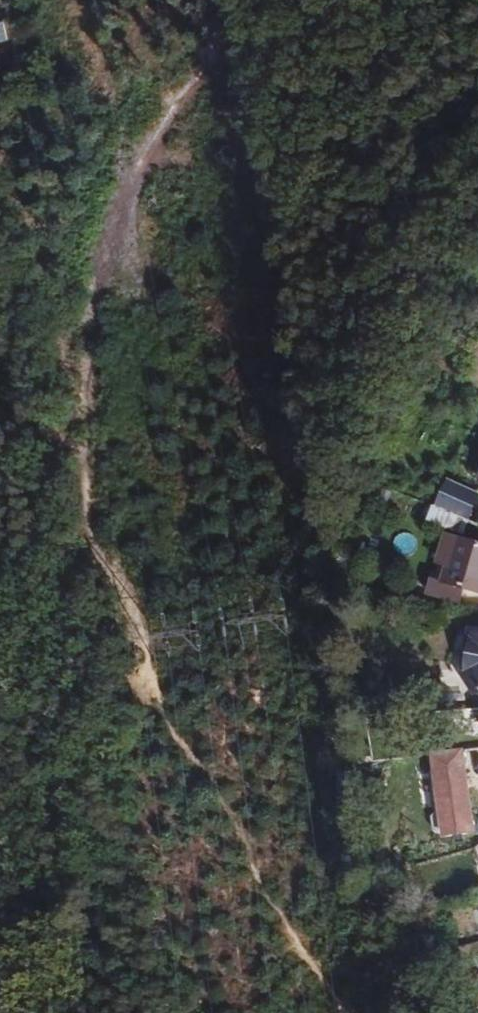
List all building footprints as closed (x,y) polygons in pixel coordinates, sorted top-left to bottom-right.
[(439,477),(448,481),(452,481),(453,477),(442,472),(439,477)] [(452,482),(438,509),(469,521),(477,501),(477,494),(452,482)] [(432,522),(450,529),(447,543),(470,552),(465,566),(441,557),(430,595),(460,604),(465,588),(477,592),(477,524),(469,521),(438,509),(432,522)] [(441,557),(465,566),(470,552),(447,543),(441,557)] [(473,631),(467,668),(477,683),(477,631),(473,631)] [(453,712),(455,743),(477,742),(477,711),(453,712)] [(465,752),(436,757),(444,811),(438,812),(435,817),(436,829),(441,833),(447,832),(448,837),(477,833),(465,752)] [(465,962),(477,958),(477,947),(462,952),(465,962)]
